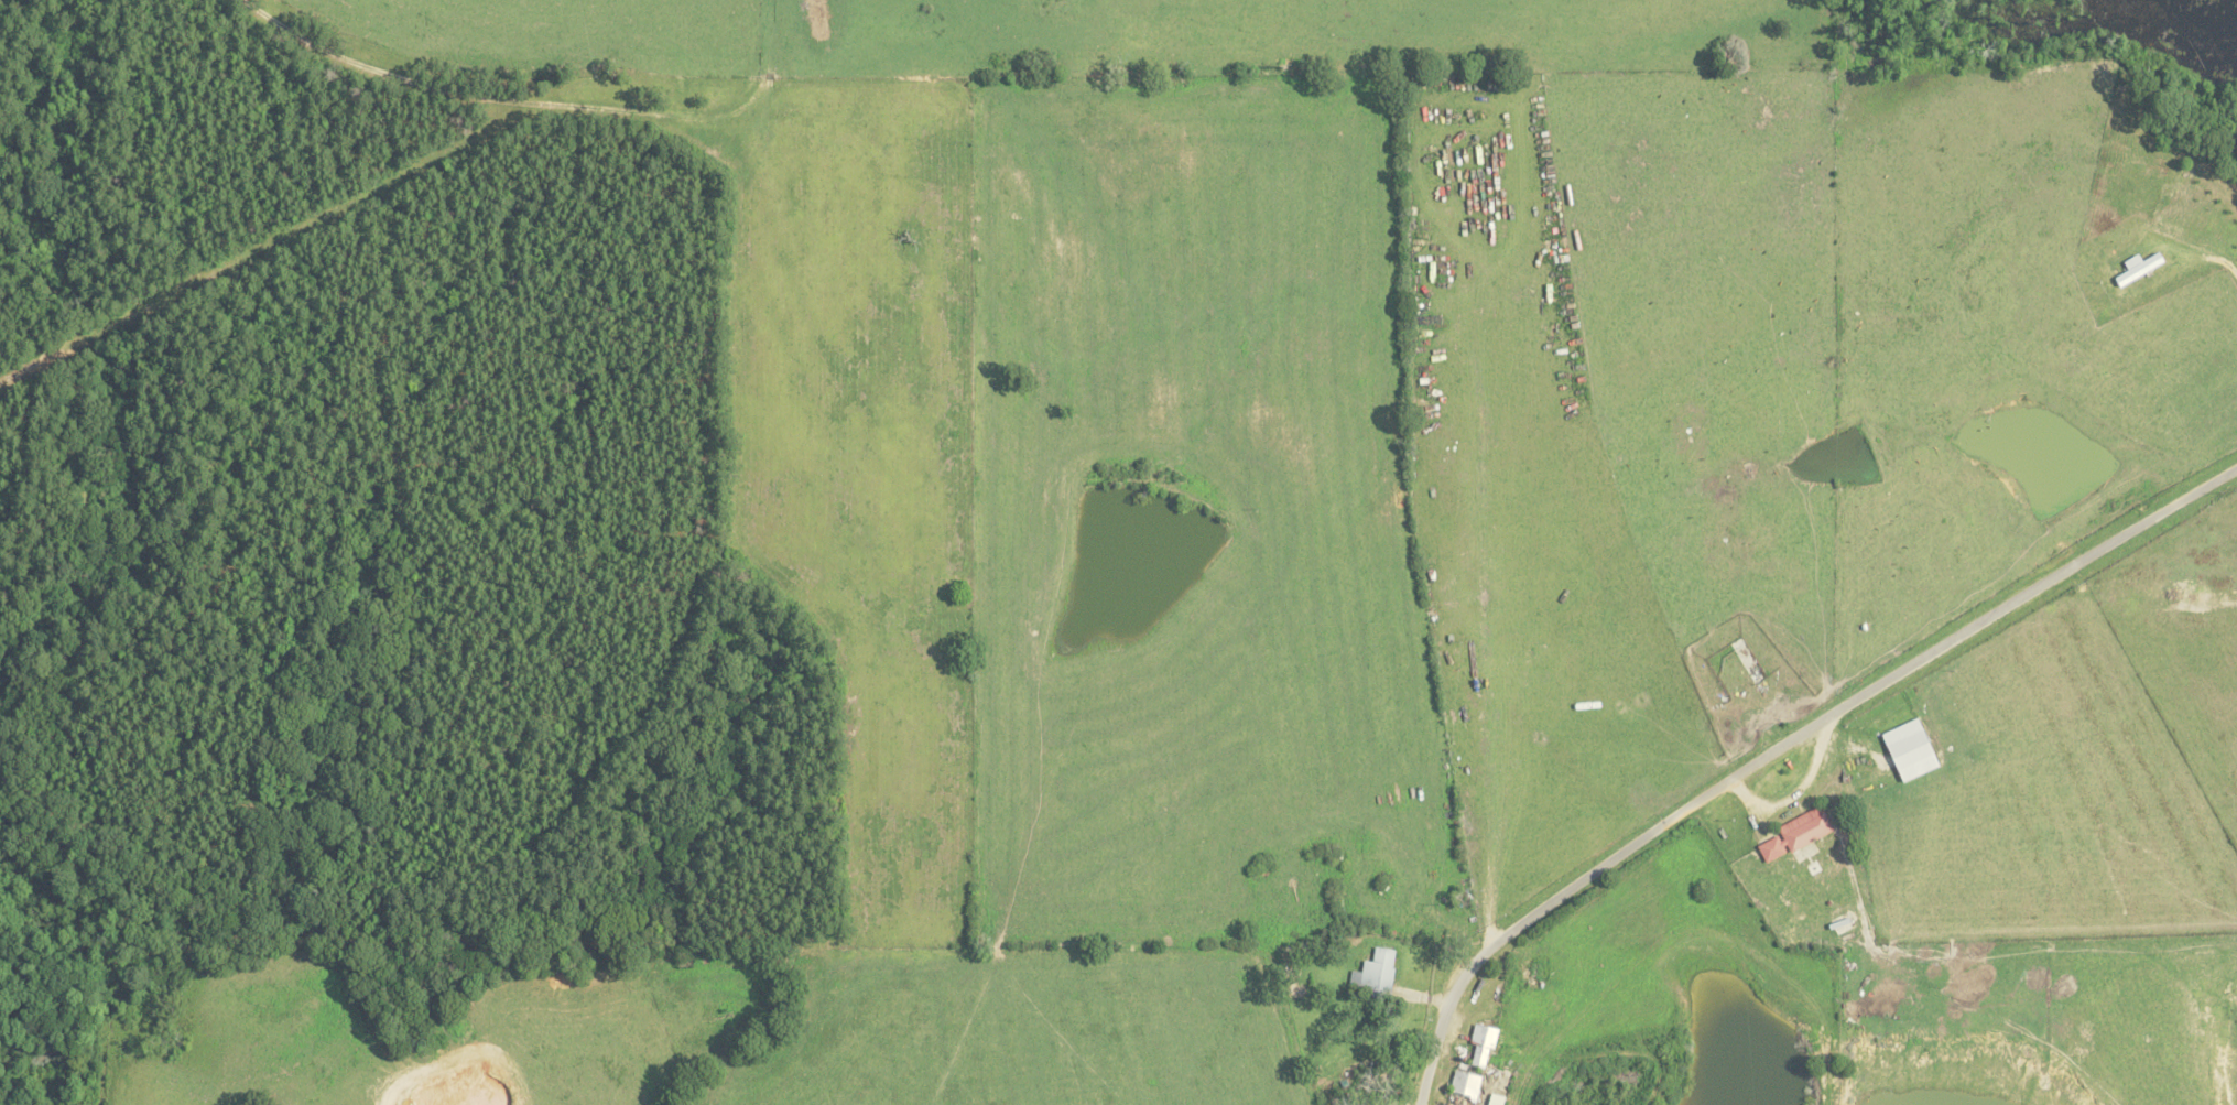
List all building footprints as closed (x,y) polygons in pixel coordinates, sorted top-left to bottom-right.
[(1898,782),(1934,766),(1913,718),(1877,734),(1898,782)] [(1772,827),(1776,835),(1754,845),(1762,863),(1831,830),(1819,805),(1772,827)] [(1394,950),(1372,946),(1369,961),(1361,960),(1359,972),(1349,970),(1346,989),(1386,996),(1394,950)] [(1492,1028),(1471,1024),(1467,1043),(1472,1044),(1467,1065),(1483,1068),(1492,1028)] [(1464,1073),(1465,1064),(1453,1062),(1447,1100),(1473,1104),(1477,1075),(1464,1073)]
